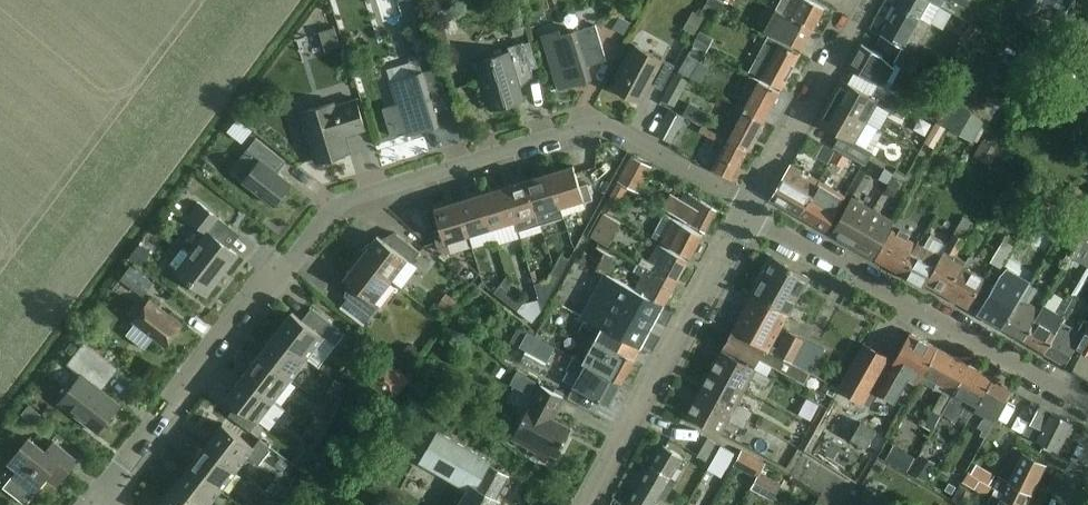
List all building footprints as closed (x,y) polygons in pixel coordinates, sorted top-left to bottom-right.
[(708,5),(711,7),(719,11),(722,4),(714,0),(710,0),(708,5)] [(785,14),(813,29),(824,8),(808,0),(781,0),(776,9),(785,14)] [(901,7),(897,5),(881,34),(903,46),(894,63),(911,79),(921,61),(913,56),(930,24),(931,24),(945,0),(904,0),(901,7)] [(1073,0),(1024,0),(1020,7),(1035,16),(1038,12),(1059,25),(1073,0)] [(693,11),(683,29),(695,36),(704,18),(693,11)] [(801,50),(813,29),(785,14),(773,35),(801,50)] [(619,16),(612,27),(623,34),(630,22),(619,16)] [(509,21),(515,38),(527,34),(522,17),(509,21)] [(652,19),(645,41),(666,47),(672,25),(652,19)] [(542,36),(558,89),(591,79),(586,61),(605,55),(595,25),(561,35),(559,30),(542,36)] [(334,28),(319,33),(325,50),(340,45),(334,28)] [(692,45),(707,52),(714,39),(699,31),(692,45)] [(760,54),(790,71),(799,54),(769,37),(760,54)] [(476,62),(490,110),(524,99),(517,76),(532,72),(530,66),(523,43),(523,42),(507,47),(509,52),(476,62)] [(529,42),(523,43),(530,66),(536,64),(529,42)] [(849,66),(887,89),(891,83),(885,80),(893,67),(881,55),(862,44),(849,66)] [(635,45),(612,89),(639,103),(650,83),(662,90),(675,65),(662,58),(661,59),(635,45)] [(781,88),(790,71),(760,54),(751,71),(781,88)] [(687,55),(677,71),(690,78),(699,62),(687,55)] [(1029,59),(1019,74),(1029,80),(1038,65),(1029,59)] [(390,82),(407,135),(439,125),(434,107),(448,103),(437,68),(390,82)] [(1047,85),(1063,95),(1071,83),(1055,73),(1047,85)] [(674,107),(688,81),(675,74),(662,100),(674,107)] [(736,106),(763,121),(779,91),(751,76),(736,106)] [(830,101),(866,122),(876,105),(894,115),(902,100),(878,86),(872,97),(841,80),(830,101)] [(989,115),(999,93),(978,83),(967,104),(989,115)] [(300,112),(316,163),(350,152),(345,136),(366,130),(356,99),(336,105),(335,102),(300,112)] [(855,142),(866,122),(830,101),(818,121),(855,142)] [(688,102),(682,114),(702,124),(708,112),(688,102)] [(763,121),(736,106),(734,105),(718,134),(747,150),(763,121)] [(948,129),(972,142),(983,122),(961,106),(953,119),(954,119),(948,129)] [(1041,114),(1028,106),(1020,119),(1033,126),(1041,114)] [(671,141),(685,117),(670,109),(656,133),(671,141)] [(994,131),(1010,142),(1019,129),(1003,118),(994,131)] [(938,140),(942,131),(934,127),(929,136),(938,140)] [(747,150),(718,134),(715,132),(712,137),(716,139),(709,152),(718,157),(712,169),(732,179),(747,150)] [(812,150),(817,141),(809,136),(803,146),(812,150)] [(292,184),(277,172),(286,162),(256,138),(247,149),(247,150),(231,171),(243,180),(242,181),(275,206),(292,184)] [(841,152),(865,166),(872,153),(847,140),(841,152)] [(983,140),(974,156),(991,166),(1000,150),(983,140)] [(844,169),(849,159),(835,152),(830,162),(844,169)] [(649,200),(656,185),(658,186),(665,174),(631,156),(617,184),(649,200)] [(890,173),(872,163),(867,172),(885,182),(890,173)] [(800,216),(820,182),(791,165),(771,200),(800,216)] [(550,173),(560,206),(583,199),(584,203),(593,200),(587,184),(580,186),(573,166),(550,173)] [(564,218),(560,206),(550,173),(527,180),(537,214),(540,225),(564,218)] [(189,184),(201,193),(206,184),(195,176),(189,184)] [(893,198),(900,184),(890,179),(883,193),(893,198)] [(540,225),(537,214),(527,180),(504,187),(514,221),(517,232),(540,225)] [(820,182),(800,216),(827,232),(845,196),(820,182)] [(627,190),(617,184),(603,209),(614,215),(627,190)] [(491,228),(514,221),(504,187),(481,194),(491,228)] [(717,208),(686,191),(674,214),(704,230),(717,208)] [(468,235),(491,228),(481,194),(458,201),(468,235)] [(852,246),(872,210),(852,198),(831,234),(852,246)] [(445,242),(468,235),(458,201),(434,209),(440,229),(433,231),(438,248),(446,245),(445,242)] [(185,247),(170,265),(207,293),(237,254),(220,240),(230,227),(202,204),(191,219),(207,232),(192,252),(185,247)] [(1060,231),(1065,223),(1037,205),(1028,220),(1057,238),(1061,231),(1060,231)] [(872,210),(852,246),(872,258),(893,222),(872,210)] [(603,214),(591,236),(608,246),(620,224),(603,214)] [(702,235),(673,219),(664,214),(652,237),(690,257),(702,235)] [(946,296),(966,262),(955,256),(974,224),(963,218),(948,245),(940,259),(926,285),(946,296)] [(1060,231),(1061,231),(1078,242),(1083,234),(1065,223),(1060,231)] [(918,244),(913,242),(912,244),(907,241),(910,236),(900,230),(897,235),(892,232),(875,260),(905,277),(915,258),(912,255),(917,246),(918,244)] [(357,254),(390,280),(407,259),(412,263),(420,252),(397,234),(388,244),(377,236),(370,244),(369,243),(357,254)] [(940,259),(948,245),(931,235),(923,250),(917,246),(912,255),(915,258),(905,277),(924,288),(926,285),(940,259)] [(1001,268),(1015,242),(1006,236),(990,262),(1001,268)] [(1085,241),(1074,259),(1087,267),(1087,243),(1085,241)] [(638,264),(642,266),(676,283),(688,261),(659,245),(650,262),(642,257),(638,264)] [(587,265),(604,274),(613,257),(596,248),(587,265)] [(374,302),(390,280),(357,254),(349,269),(351,270),(344,279),(355,288),(347,298),(370,316),(379,305),(374,302)] [(554,267),(562,272),(569,259),(561,254),(554,267)] [(789,313),(809,277),(773,257),(752,294),(789,313)] [(966,262),(946,296),(968,309),(986,279),(968,269),(973,259),(969,257),(966,262)] [(676,283),(642,266),(638,264),(638,265),(637,265),(633,271),(642,276),(634,290),(664,305),(676,283)] [(154,283),(131,265),(120,279),(143,297),(154,283)] [(542,310),(562,272),(554,267),(547,281),(534,284),(542,310)] [(1064,282),(1084,293),(1087,286),(1087,279),(1070,270),(1064,282)] [(664,305),(634,290),(604,274),(581,316),(585,318),(640,349),(664,305)] [(1018,294),(1004,286),(997,282),(978,315),(1003,329),(1028,287),(1024,284),(1018,294)] [(506,301),(512,294),(500,284),(494,292),(506,301)] [(1024,341),(1041,311),(1029,304),(1037,290),(1029,286),(1028,287),(1003,329),(1024,341)] [(447,293),(437,305),(448,313),(458,301),(447,293)] [(539,315),(523,303),(512,294),(506,301),(517,311),(534,323),(539,315)] [(772,345),(789,313),(752,294),(733,331),(791,363),(810,373),(812,375),(824,350),(788,331),(778,349),(772,345)] [(1076,299),(1073,297),(1068,294),(1057,314),(1044,307),(1041,311),(1024,341),(1044,353),(1062,323),(1076,299)] [(146,349),(155,337),(166,345),(183,324),(151,299),(134,321),(136,322),(127,334),(146,349)] [(323,337),(307,358),(318,368),(345,334),(310,306),(309,307),(311,308),(302,320),(323,337)] [(323,337),(302,320),(292,312),(275,334),(307,358),(323,337)] [(622,383),(640,349),(585,318),(578,330),(595,339),(583,362),(622,383)] [(1084,321),(1078,332),(1062,323),(1044,353),(1066,365),(1084,332),(1087,325),(1087,323),(1084,321)] [(810,373),(791,363),(733,331),(722,351),(754,369),(759,359),(805,384),(810,373)] [(1084,332),(1066,365),(1087,378),(1087,334),(1084,332)] [(518,348),(546,363),(554,347),(527,333),(518,348)] [(920,381),(938,349),(911,333),(895,362),(883,383),(877,393),(879,394),(891,401),(904,378),(917,385),(919,381),(920,381)] [(307,358),(275,334),(259,355),(291,379),(307,358)] [(92,383),(102,371),(109,361),(85,342),(67,364),(82,375),(60,402),(99,432),(120,405),(92,383)] [(410,364),(419,352),(409,344),(400,356),(410,364)] [(865,345),(840,390),(871,407),(879,394),(877,393),(883,383),(895,362),(865,345)] [(952,396),(969,366),(938,349),(920,381),(934,389),(937,383),(946,388),(937,404),(923,426),(931,431),(942,413),(948,403),(952,396)] [(771,378),(754,369),(722,351),(710,373),(744,391),(751,378),(767,386),(771,378)] [(274,400),(291,379),(259,355),(242,376),(274,400)] [(583,362),(582,363),(573,357),(566,370),(579,377),(573,387),(609,407),(622,383),(583,362)] [(407,379),(384,361),(369,379),(393,398),(407,379)] [(948,403),(942,413),(956,421),(966,403),(975,408),(992,379),(969,366),(952,396),(948,403)] [(737,403),(744,391),(710,373),(699,393),(749,420),(753,412),(737,403)] [(532,391),(537,381),(525,375),(520,384),(532,391)] [(251,431),(274,400),(242,376),(226,398),(236,406),(230,414),(251,431)] [(339,397),(345,384),(334,379),(328,390),(339,397)] [(984,438),(992,425),(1012,390),(992,379),(975,408),(974,410),(987,418),(982,420),(978,427),(983,430),(980,435),(984,438)] [(831,385),(827,393),(835,397),(839,389),(831,385)] [(536,452),(533,456),(546,462),(551,454),(557,457),(572,429),(552,419),(563,398),(540,386),(512,439),(536,452)] [(744,429),(749,420),(699,393),(687,415),(721,433),(728,420),(744,429)] [(815,420),(822,406),(810,400),(803,414),(815,420)] [(37,411),(24,402),(18,411),(30,420),(37,411)] [(1072,422),(1039,405),(1029,424),(1038,428),(1033,438),(1057,451),(1072,422)] [(315,415),(308,426),(319,433),(326,421),(315,415)] [(861,422),(851,439),(866,448),(867,447),(878,453),(885,441),(874,435),(876,431),(861,422)] [(259,439),(253,447),(223,423),(206,445),(238,469),(248,457),(258,466),(272,448),(259,439)] [(797,447),(756,424),(750,434),(782,452),(778,459),(787,464),(797,447)] [(308,426),(302,438),(313,444),(319,433),(308,426)] [(500,501),(496,499),(500,491),(504,493),(507,487),(503,485),(508,476),(488,464),(490,461),(438,431),(420,462),(468,489),(459,504),(497,504),(500,501)] [(893,446),(896,441),(889,436),(883,447),(890,452),(893,446)] [(34,495),(53,471),(63,478),(78,459),(55,442),(47,452),(30,438),(10,463),(18,470),(4,489),(25,504),(26,504),(34,495)] [(711,464),(721,445),(707,438),(697,456),(711,464)] [(853,453),(834,443),(825,458),(844,468),(853,453)] [(222,491),(238,469),(206,445),(190,466),(222,491)] [(711,464),(709,469),(722,476),(735,453),(721,445),(711,464)] [(679,471),(675,468),(682,458),(663,446),(650,466),(670,477),(674,480),(679,471)] [(890,452),(886,459),(907,471),(915,458),(893,446),(890,452)] [(758,477),(760,473),(765,463),(742,450),(735,465),(758,477)] [(1015,504),(1023,504),(1043,465),(1024,455),(1002,498),(1015,504)] [(921,456),(911,473),(924,481),(934,464),(921,456)] [(222,491),(190,466),(174,487),(197,504),(211,504),(222,491)] [(670,477),(650,466),(627,504),(653,504),(658,497),(663,500),(675,481),(673,480),(674,480),(670,477)] [(958,484),(938,472),(932,484),(952,495),(958,484)] [(962,482),(986,496),(991,486),(968,472),(962,482)] [(751,490),(774,500),(782,483),(760,473),(758,477),(751,490)] [(278,483),(271,495),(282,501),(289,489),(278,483)] [(973,493),(960,486),(952,500),(962,504),(967,504),(973,493)] [(174,487),(160,504),(197,504),(174,487)] [(862,500),(872,504),(874,504),(878,498),(867,491),(862,500)] [(1002,498),(994,494),(988,504),(1015,504),(1002,498)] [(265,504),(280,504),(282,501),(271,495),(265,504)] [(972,504),(982,504),(985,499),(976,495),(972,504)]
